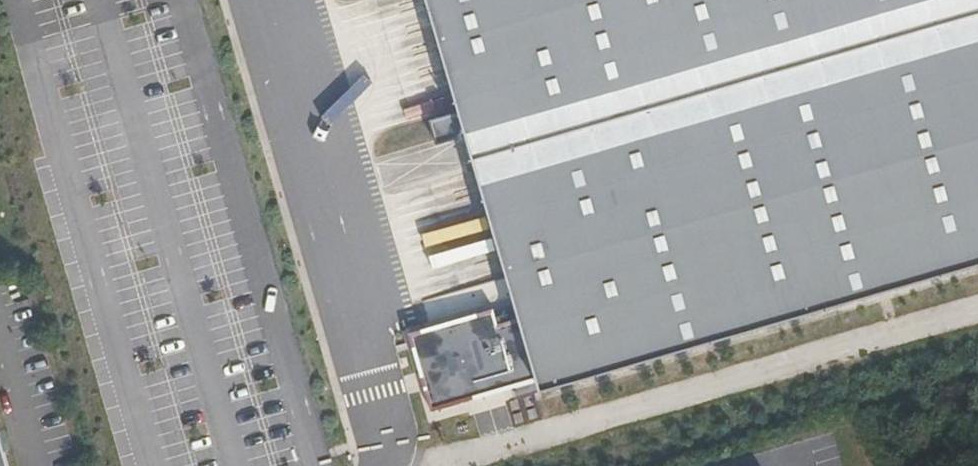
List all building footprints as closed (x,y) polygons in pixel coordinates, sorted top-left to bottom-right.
[(460,111),(430,120),(437,146),(469,135),(520,319),(499,326),(492,310),(409,334),(431,412),(539,380),(542,392),(977,265),(977,0),(428,0),(460,111)] [(0,430),(0,465),(10,465),(0,430)]
